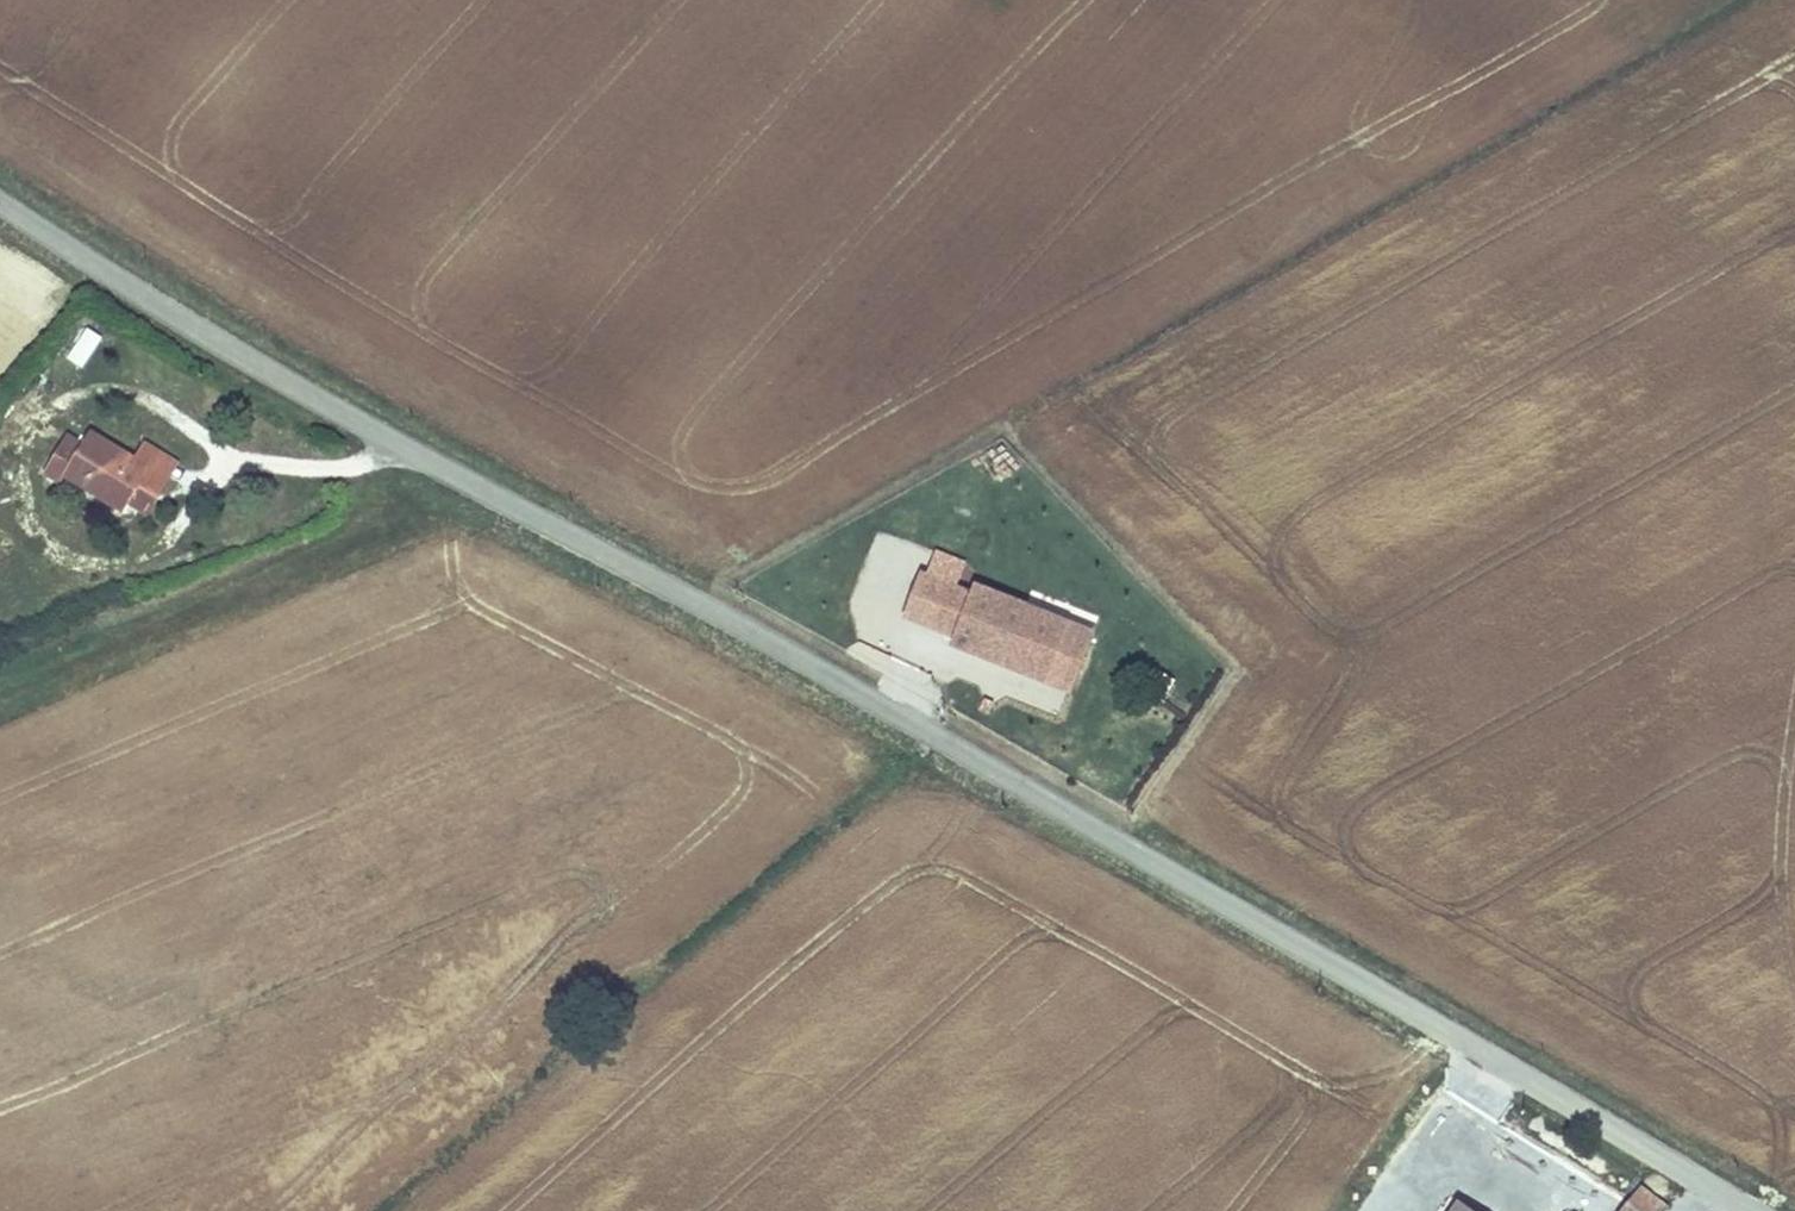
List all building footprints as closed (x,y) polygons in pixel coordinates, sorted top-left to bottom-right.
[(84,370),(104,336),(86,326),(66,360),(84,370)] [(71,441),(47,476),(61,486),(66,479),(125,515),(131,506),(152,474),(172,488),(183,468),(148,446),(135,465),(92,438),(84,450),(71,441)] [(172,488),(152,474),(131,506),(154,518),(172,488)] [(937,639),(1026,675),(1057,600),(1016,582),(1008,603),(946,578),(927,626),(940,631),(937,639)] [(1083,611),(1057,600),(1026,675),(1053,686),(1083,611)] [(1644,1192),(1628,1210),(1668,1210),(1644,1192)]
